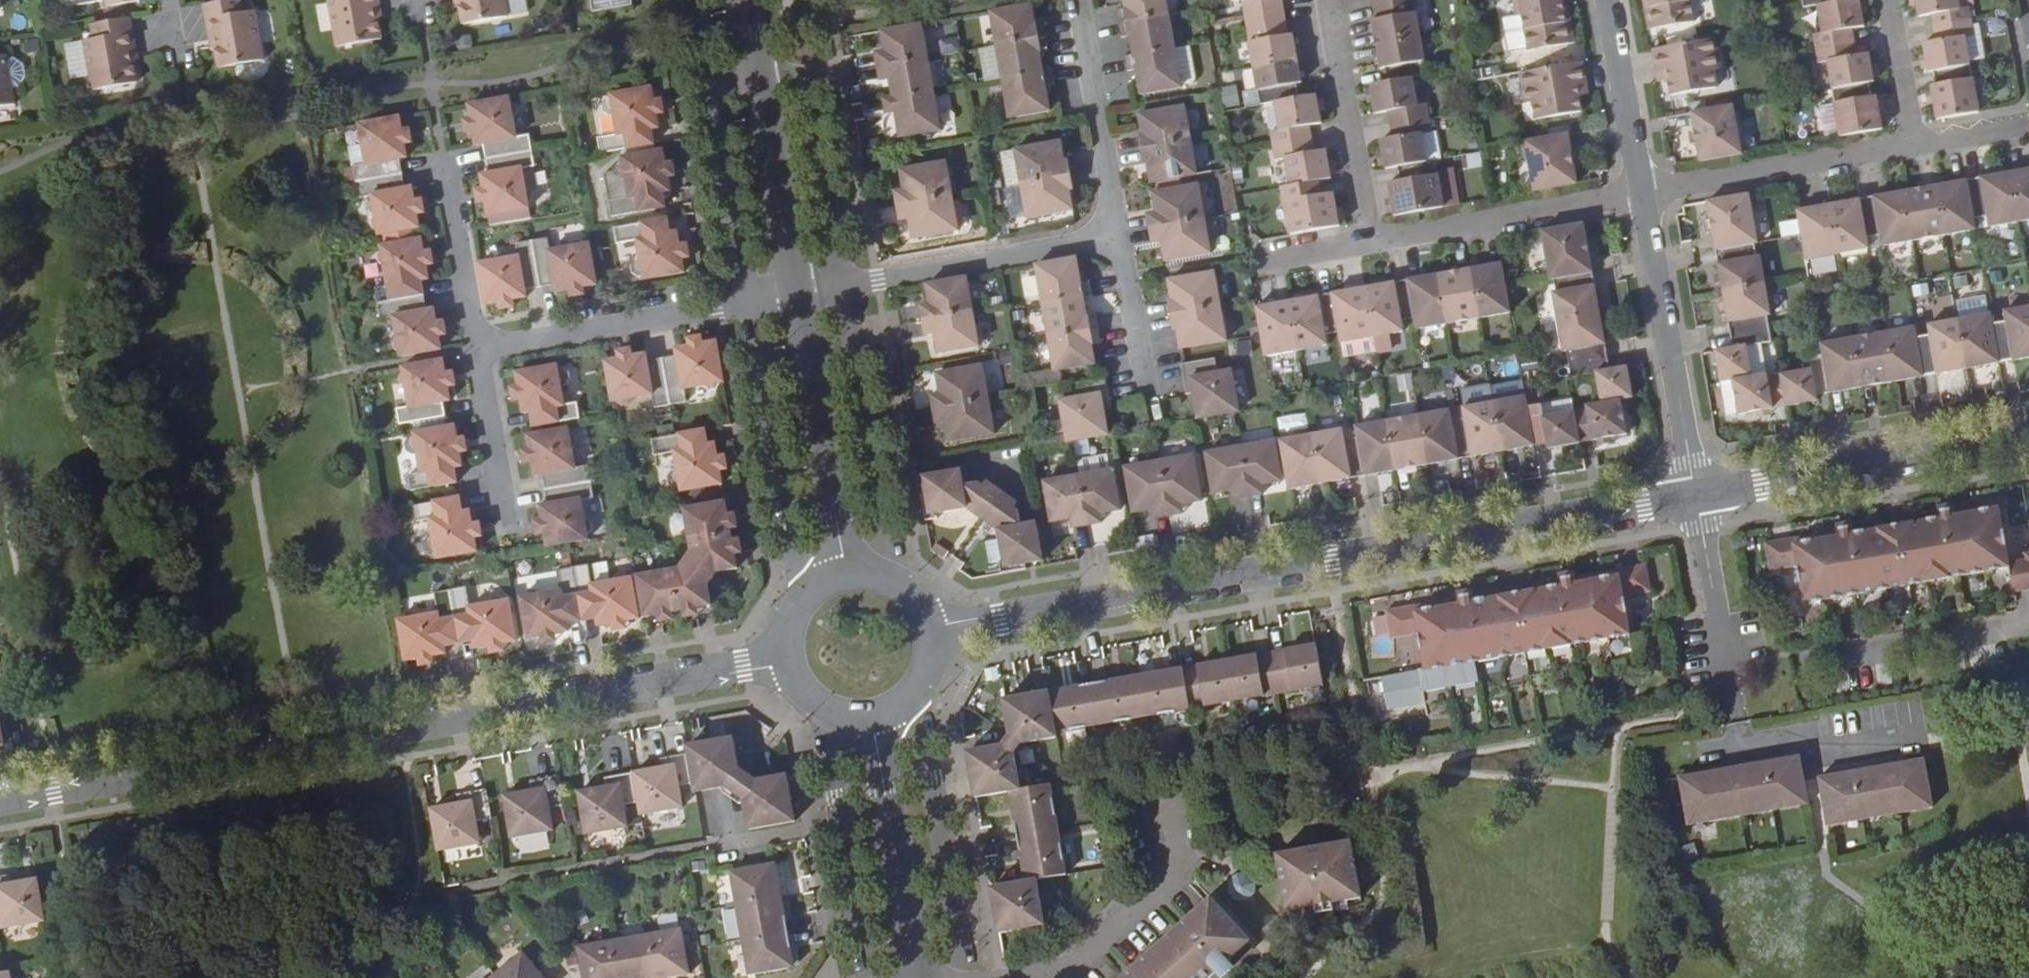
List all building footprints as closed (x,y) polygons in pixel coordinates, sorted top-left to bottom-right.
[(77,7),(101,2),(102,9),(142,2),(141,0),(76,0),(77,7)] [(204,5),(207,20),(241,14),(239,0),(233,0),(204,5)] [(378,17),(374,17),(372,6),(381,4),(380,0),(329,0),(337,46),(381,37),(378,17)] [(465,4),(460,5),(464,26),(509,17),(505,0),(464,0),(465,4)] [(510,18),(527,14),(524,0),(507,0),(510,18)] [(593,12),(633,5),(632,0),(591,0),(593,12)] [(1117,9),(1119,23),(1169,15),(1167,0),(1125,0),(1126,8),(1117,9)] [(1284,8),(1282,0),(1240,0),(1242,15),(1284,8)] [(1374,8),(1414,1),(1414,0),(1373,0),(1374,8)] [(1561,0),(1512,0),(1515,17),(1520,16),(1527,50),(1568,43),(1562,7),(1561,0)] [(1650,0),(1646,0),(1651,29),(1656,28),(1650,0)] [(1656,28),(1698,20),(1695,0),(1650,0),(1656,28)] [(1855,40),(1853,27),(1865,25),(1861,0),(1838,0),(1818,3),(1823,31),(1813,32),(1816,47),(1855,40)] [(1972,18),(1969,5),(1960,7),(1958,0),(1916,0),(1918,17),(1931,14),(1933,26),(1972,18)] [(1414,1),(1374,8),(1376,20),(1371,20),(1375,45),(1421,37),(1414,1)] [(997,44),(1047,36),(1045,22),(1037,23),(1033,3),(992,10),(997,44)] [(383,16),(382,10),(381,4),(372,6),(374,17),(378,17),(383,16)] [(1569,5),(1562,7),(1568,43),(1576,42),(1569,5)] [(1246,31),(1287,24),(1284,8),(1242,15),(1246,31)] [(241,14),(207,20),(209,35),(219,34),(220,46),(215,46),(219,67),(263,59),(255,12),(241,14)] [(1169,15),(1119,23),(1121,38),(1127,37),(1131,36),(1134,54),(1175,47),(1169,15)] [(138,83),(134,60),(129,61),(127,50),(136,48),(130,18),(92,25),(95,40),(84,42),(93,90),(138,83)] [(1972,21),(1972,18),(1933,26),(1936,41),(1924,42),(1928,69),(1940,67),(1970,62),(1969,60),(1965,35),(1974,34),(1972,21)] [(1981,19),(1972,21),(1974,34),(1965,35),(1969,60),(1988,56),(1981,19)] [(923,22),(882,30),(885,51),(877,52),(879,65),(929,56),(923,22)] [(1253,66),(1297,58),(1293,33),(1288,34),(1287,24),(1246,31),(1253,66)] [(219,34),(209,35),(210,41),(211,47),(215,46),(220,46),(219,34)] [(997,44),(1003,77),(1043,70),(1041,52),(1044,51),(1049,50),(1047,36),(997,44)] [(1421,37),(1375,45),(1379,70),(1386,69),(1388,83),(1413,78),(1427,75),(1421,37)] [(1713,37),(1649,48),(1655,75),(1664,73),(1665,80),(1668,96),(1715,87),(1712,70),(1718,68),(1713,37)] [(1834,86),(1862,81),(1875,79),(1870,50),(1857,53),(1855,40),(1816,47),(1819,62),(1828,60),(1834,86)] [(1134,54),(1130,55),(1125,56),(1127,72),(1137,70),(1142,95),(1182,89),(1175,47),(1134,54)] [(138,59),(137,54),(136,48),(127,50),(129,61),(134,60),(138,59)] [(929,56),(879,65),(881,81),(890,80),(894,97),(935,89),(929,56)] [(14,105),(6,57),(0,58),(0,107),(14,105)] [(1297,83),(1302,83),(1297,58),(1253,66),(1259,104),(1274,101),(1299,97),(1297,83)] [(1988,109),(1980,60),(1970,62),(1940,67),(1943,82),(1931,85),(1936,118),(1988,109)] [(1589,94),(1583,62),(1520,73),(1526,105),(1534,104),(1537,120),(1581,112),(1578,96),(1589,94)] [(1047,86),(1055,85),(1053,69),(1047,70),(1043,70),(1003,77),(1010,118),(1052,111),(1047,86)] [(1664,73),(1655,75),(1656,82),(1665,80),(1664,73)] [(1413,78),(1388,83),(1371,85),(1372,92),(1374,103),(1376,115),(1389,113),(1391,125),(1430,118),(1427,107),(1419,108),(1413,78)] [(1825,88),(1834,136),(1884,128),(1878,94),(1865,95),(1862,81),(1834,86),(1825,88)] [(598,136),(600,152),(655,142),(653,128),(659,127),(657,113),(654,99),(652,85),(610,93),(616,133),(598,136)] [(1225,109),(1239,104),(1234,86),(1220,90),(1225,109)] [(894,97),(885,99),(887,115),(896,112),(902,138),(942,132),(935,89),(894,97)] [(1374,103),(1372,92),(1365,93),(1367,104),(1374,103)] [(1272,146),(1312,139),(1310,127),(1323,124),(1321,112),(1319,101),(1317,93),(1299,97),(1274,101),(1280,132),(1271,134),(1272,146)] [(662,97),(654,99),(657,113),(664,112),(662,97)] [(517,135),(510,98),(468,105),(471,117),(473,130),(476,145),(483,144),(485,157),(532,148),(530,133),(517,135)] [(1325,100),(1319,101),(1321,112),(1327,111),(1325,100)] [(1689,111),(1698,160),(1742,153),(1732,103),(1689,111)] [(1527,121),(1537,120),(1534,104),(1526,105),(1524,105),(1527,121)] [(1139,136),(1141,148),(1191,140),(1186,107),(1139,115),(1143,135),(1139,136)] [(404,128),(402,116),(359,124),(366,163),(353,165),(356,181),(404,172),(401,158),(409,156),(406,141),(404,128)] [(473,130),(471,117),(463,118),(466,132),(473,130)] [(1430,118),(1391,125),(1393,139),(1380,141),(1382,151),(1384,164),(1385,169),(1398,167),(1428,162),(1423,134),(1432,132),(1430,118)] [(410,126),(404,128),(406,141),(413,140),(410,126)] [(1432,132),(1423,134),(1428,162),(1436,160),(1441,159),(1437,132),(1432,132)] [(1535,192),(1577,184),(1568,135),(1526,142),(1535,192)] [(1319,181),(1332,179),(1331,174),(1329,161),(1328,150),(1315,153),(1312,139),(1272,146),(1275,160),(1286,158),(1290,186),(1319,181)] [(1191,140),(1141,148),(1144,163),(1148,163),(1152,182),(1196,174),(1191,140)] [(1021,183),(1071,174),(1069,160),(1065,160),(1061,141),(1016,150),(1021,183)] [(536,166),(532,148),(485,157),(488,173),(481,174),(483,188),(486,201),(489,216),(530,208),(523,168),(536,166)] [(668,176),(665,161),(663,148),(621,155),(628,197),(609,200),(612,217),(666,207),(664,191),(670,191),(668,176)] [(999,152),(1006,186),(1021,183),(1016,150),(999,152)] [(1384,164),(1382,151),(1375,152),(1378,165),(1384,164)] [(1459,170),(1482,167),(1480,154),(1457,157),(1459,170)] [(672,160),(665,161),(668,176),(675,174),(672,160)] [(1334,160),(1329,161),(1331,174),(1337,172),(1334,160)] [(1394,212),(1394,217),(1444,208),(1436,160),(1428,162),(1398,167),(1400,180),(1388,182),(1391,199),(1394,212)] [(900,190),(903,204),(953,196),(947,162),(901,170),(904,189),(900,190)] [(2019,221),(2028,219),(2028,168),(2010,171),(2019,221)] [(2010,171),(1967,179),(1974,219),(1989,216),(1991,227),(2019,221),(2010,171)] [(404,172),(356,181),(359,198),(372,197),(379,236),(383,236),(384,244),(418,238),(417,229),(421,229),(418,213),(416,199),(414,185),(406,186),(404,174),(404,172)] [(1074,188),(1071,174),(1021,183),(1027,219),(1073,210),(1070,189),(1074,188)] [(1967,179),(1937,185),(1946,235),(1976,229),(1974,219),(1967,179)] [(1282,187),(1290,235),(1340,226),(1340,221),(1338,209),(1335,192),(1321,195),(1319,181),(1290,186),(1282,187)] [(1153,213),(1155,227),(1205,219),(1199,184),(1154,192),(1157,213),(1153,213)] [(1937,185),(1904,191),(1913,241),(1946,235),(1937,185)] [(486,201),(483,188),(476,189),(479,202),(486,201)] [(1873,196),(1881,236),(1883,247),(1913,241),(1904,191),(1873,196)] [(1706,199),(1715,249),(1755,242),(1757,239),(1758,238),(1750,192),(1706,199)] [(953,196),(903,204),(905,220),(909,219),(913,239),(959,231),(953,196)] [(1831,204),(1840,255),(1871,250),(1868,238),(1881,236),(1873,196),(1831,204)] [(422,197),(416,199),(418,213),(425,211),(422,197)] [(1387,213),(1394,212),(1391,199),(1385,200),(1387,213)] [(1802,234),(1807,260),(1840,255),(1831,204),(1798,210),(1802,234)] [(670,230),(668,216),(613,226),(617,243),(635,239),(642,279),(685,271),(682,257),(679,243),(677,229),(670,230)] [(1205,219),(1155,227),(1158,242),(1162,242),(1165,261),(1210,253),(1205,219)] [(1553,279),(1592,272),(1584,222),(1540,230),(1549,279),(1553,279)] [(384,244),(380,244),(387,285),(375,287),(378,302),(425,294),(422,280),(430,279),(430,276),(428,263),(425,249),(422,236),(418,238),(384,244)] [(548,237),(532,239),(540,287),(554,285),(556,291),(570,289),(584,287),(598,284),(590,241),(551,249),(548,237)] [(518,255),(479,262),(487,304),(501,302),(514,300),(528,297),(526,290),(540,287),(532,239),(515,243),(518,255)] [(686,241),(679,243),(682,257),(689,255),(686,241)] [(1715,249),(1723,291),(1767,284),(1761,255),(1758,256),(1755,242),(1715,249)] [(425,249),(428,263),(434,262),(432,248),(425,249)] [(1084,297),(1092,295),(1090,281),(1081,282),(1077,257),(1036,264),(1042,304),(1084,297)] [(1503,264),(1473,269),(1481,318),(1512,312),(1507,287),(1503,264)] [(1447,314),(1448,324),(1481,318),(1473,269),(1440,275),(1447,314)] [(1168,299),(1171,314),(1220,305),(1214,272),(1168,279),(1171,299),(1168,299)] [(1557,323),(1599,315),(1598,310),(1596,298),(1592,272),(1553,279),(1556,292),(1552,293),(1557,323)] [(1410,279),(1418,328),(1436,325),(1433,316),(1447,314),(1440,275),(1410,279)] [(966,276),(926,283),(930,304),(921,305),(923,319),(973,311),(966,276)] [(1374,336),(1418,328),(1410,279),(1366,288),(1374,336)] [(1723,291),(1732,333),(1769,326),(1770,326),(1768,314),(1772,312),(1767,284),(1723,291)] [(585,294),(584,287),(570,289),(571,297),(585,294)] [(1341,342),(1374,336),(1366,288),(1332,294),(1339,332),(1341,342)] [(425,294),(378,302),(381,321),(393,319),(399,356),(443,348),(440,333),(438,320),(435,307),(427,308),(425,294)] [(1289,301),(1298,350),(1328,345),(1326,334),(1339,332),(1332,294),(1289,301)] [(1048,337),(1098,328),(1096,314),(1087,316),(1084,297),(1042,304),(1048,337)] [(514,300),(501,302),(502,309),(516,306),(514,300)] [(1255,307),(1260,334),(1264,356),(1298,350),(1289,301),(1255,307)] [(2000,361),(2028,355),(2028,304),(2006,308),(2008,318),(1993,321),(2000,361)] [(1171,314),(1172,329),(1176,328),(1179,341),(1180,348),(1227,340),(1220,305),(1171,314)] [(973,311),(923,319),(925,334),(935,332),(939,351),(979,345),(973,311)] [(1958,318),(1967,367),(2000,361),(1993,321),(1991,311),(1958,318)] [(1569,364),(1606,357),(1602,332),(1600,321),(1599,315),(1557,323),(1562,352),(1567,351),(1569,364)] [(1917,335),(1924,375),(1967,367),(1958,318),(1928,323),(1931,332),(1917,335)] [(444,319),(438,320),(440,333),(446,333),(444,319)] [(1600,321),(1602,332),(1608,331),(1606,320),(1600,321)] [(1885,331),(1894,380),(1924,375),(1917,335),(1915,325),(1885,331)] [(1716,351),(1721,380),(1733,378),(1753,374),(1747,345),(1772,340),(1769,326),(1732,333),(1734,347),(1716,351)] [(1054,370),(1097,363),(1093,343),(1101,342),(1098,328),(1048,337),(1054,370)] [(1852,338),(1861,386),(1894,380),(1885,331),(1852,338)] [(688,344),(702,341),(701,335),(687,337),(688,344)] [(1824,353),(1831,392),(1861,386),(1852,338),(1822,343),(1824,353)] [(684,389),(724,382),(717,339),(702,341),(688,344),(674,347),(675,354),(662,356),(670,404),(687,401),(684,389)] [(618,356),(631,354),(630,347),(617,349),(618,356)] [(654,407),(670,404),(662,356),(647,358),(646,351),(631,354),(618,356),(605,358),(612,402),(651,395),(654,407)] [(1781,372),(1788,406),(1819,400),(1818,394),(1831,392),(1824,353),(1811,355),(1813,367),(1781,372)] [(1214,357),(1183,361),(1180,362),(1185,394),(1192,393),(1196,418),(1234,411),(1238,410),(1231,370),(1217,372),(1214,357)] [(1620,400),(1631,398),(1626,368),(1609,371),(1606,357),(1569,364),(1571,377),(1569,378),(1574,411),(1587,409),(1586,406),(1620,400)] [(445,358),(401,365),(408,407),(396,409),(399,426),(447,417),(446,413),(444,401),(452,399),(452,398),(449,385),(447,371),(445,358)] [(530,410),(532,425),(579,417),(577,401),(564,404),(557,364),(516,371),(518,384),(520,399),(522,412),(530,410)] [(935,393),(938,408),(988,399),(982,365),(937,372),(940,392),(935,393)] [(447,371),(449,385),(455,384),(453,369),(447,371)] [(1753,374),(1733,378),(1740,415),(1788,406),(1781,372),(1769,374),(1769,371),(1753,374)] [(1103,409),(1111,407),(1105,376),(1099,377),(1071,381),(1073,397),(1059,400),(1067,440),(1071,439),(1107,433),(1103,409)] [(513,400),(520,399),(518,384),(511,385),(513,400)] [(1493,399),(1501,449),(1535,443),(1528,405),(1526,394),(1493,399)] [(988,399),(938,408),(940,422),(945,421),(948,440),(994,432),(988,399)] [(1452,417),(1459,456),(1501,449),(1493,399),(1462,405),(1464,415),(1452,417)] [(1574,411),(1579,441),(1594,439),(1606,436),(1626,433),(1620,400),(1586,406),(1587,409),(1574,411)] [(1528,405),(1535,443),(1549,441),(1550,446),(1579,441),(1574,411),(1544,416),(1542,402),(1528,405)] [(1420,412),(1428,461),(1459,456),(1452,417),(1450,406),(1420,412)] [(1386,418),(1395,467),(1428,461),(1420,412),(1386,418)] [(1357,434),(1364,472),(1395,467),(1386,418),(1355,423),(1357,434)] [(456,424),(412,432),(420,473),(408,475),(411,492),(458,483),(456,467),(463,466),(462,462),(460,451),(458,436),(456,424)] [(1312,431),(1321,480),(1364,472),(1357,434),(1344,436),(1342,426),(1312,431)] [(542,488),(591,479),(588,464),(576,466),(569,427),(526,435),(528,448),(530,461),(533,476),(540,474),(542,488)] [(675,434),(651,438),(654,455),(673,451),(680,491),(722,483),(720,469),(717,455),(715,442),(707,443),(705,428),(675,434)] [(1278,437),(1287,486),(1321,480),(1312,431),(1278,437)] [(458,436),(460,451),(467,450),(464,435),(458,436)] [(1239,445),(1247,495),(1262,492),(1261,483),(1280,480),(1274,439),(1239,445)] [(1233,497),(1247,495),(1239,445),(1205,451),(1213,493),(1232,489),(1233,497)] [(524,462),(530,461),(528,448),(522,449),(524,462)] [(717,455),(720,469),(727,468),(725,453),(717,455)] [(1158,459),(1167,509),(1182,507),(1181,503),(1200,500),(1192,454),(1158,459)] [(1153,512),(1167,509),(1158,459),(1124,466),(1132,513),(1153,509),(1153,512)] [(1078,475),(1086,524),(1100,521),(1099,512),(1120,509),(1113,468),(1078,475)] [(926,492),(921,493),(926,519),(936,517),(935,512),(967,506),(998,529),(1003,558),(998,559),(1000,572),(1024,568),(1024,563),(1042,559),(1035,521),(1020,524),(1017,509),(1013,506),(1015,502),(987,480),(984,485),(979,480),(963,484),(960,470),(923,476),(926,492)] [(1072,526),(1086,524),(1078,475),(1044,481),(1051,521),(1070,518),(1072,526)] [(543,532),(546,546),(568,542),(588,539),(582,499),(594,497),(591,479),(542,488),(545,503),(538,504),(540,518),(543,532)] [(460,496),(413,504),(416,522),(428,520),(435,559),(478,552),(475,536),(473,522),(470,509),(463,510),(460,496)] [(689,543),(732,535),(731,528),(728,514),(726,502),(683,509),(689,543)] [(1954,517),(1998,511),(1997,502),(1953,509),(1954,517)] [(1802,604),(2008,570),(2008,563),(1998,511),(1954,517),(1953,509),(1953,505),(1935,508),(1938,520),(1853,537),(1850,523),(1832,527),(1833,531),(1835,539),(1792,547),(1790,539),(1763,543),(1768,570),(1796,566),(1802,604)] [(728,514),(731,528),(738,527),(735,513),(728,514)] [(536,534),(543,532),(540,518),(534,519),(536,534)] [(479,521),(473,522),(475,536),(481,536),(479,521)] [(1833,531),(1790,539),(1792,547),(1835,539),(1833,531)] [(690,563),(709,577),(714,571),(738,567),(736,553),(733,539),(732,535),(689,543),(692,559),(690,563)] [(733,539),(736,553),(743,552),(740,538),(733,539)] [(2008,570),(2013,592),(2028,590),(2028,554),(2024,555),(2025,560),(2008,563),(2008,570)] [(669,569),(677,612),(683,611),(696,608),(712,606),(708,580),(709,577),(690,563),(687,567),(669,569)] [(572,567),(581,621),(597,619),(598,626),(611,624),(625,621),(639,619),(631,576),(592,583),(588,564),(572,567)] [(1418,613),(1417,605),(1389,610),(1394,637),(1421,633),(1428,670),(1631,636),(1624,597),(1654,591),(1649,564),(1618,569),(1619,576),(1577,584),(1576,576),(1575,572),(1560,575),(1563,586),(1475,602),(1473,592),(1458,594),(1458,597),(1460,605),(1418,613)] [(568,623),(581,621),(572,567),(556,570),(559,590),(521,596),(528,639),(541,637),(555,634),(570,632),(568,623)] [(672,613),(677,612),(669,569),(636,575),(643,618),(659,615),(672,613)] [(1619,576),(1618,569),(1576,576),(1577,584),(1619,576)] [(465,586),(449,589),(459,644),(475,641),(477,647),(490,645),(505,643),(515,640),(507,598),(468,605),(465,586)] [(397,619),(405,661),(417,658),(432,656),(446,654),(444,646),(459,644),(449,589),(433,592),(437,612),(397,619)] [(1458,597),(1417,605),(1418,613),(1460,605),(1458,597)] [(696,608),(683,611),(684,617),(697,615),(696,608)] [(672,613),(659,615),(660,621),(673,619),(672,613)] [(626,626),(625,621),(611,624),(612,629),(626,626)] [(507,650),(505,643),(490,645),(492,653),(507,650)] [(1001,750),(967,756),(974,796),(1007,791),(1016,789),(1011,757),(1019,743),(1053,737),(1053,734),(1323,686),(1315,644),(1001,700),(1007,738),(1001,750)] [(432,656),(417,658),(419,666),(433,663),(432,656)] [(733,738),(687,747),(688,754),(693,783),(694,793),(741,785),(733,738)] [(661,769),(632,774),(637,804),(640,817),(684,808),(680,786),(693,783),(688,754),(660,759),(661,769)] [(1794,758),(1779,761),(1780,766),(1795,763),(1794,758)] [(1694,780),(1693,774),(1674,777),(1680,818),(1697,815),(1698,823),(1751,814),(1750,807),(1785,802),(1785,809),(1803,806),(1795,763),(1780,766),(1779,761),(1743,767),(1744,772),(1727,775),(1728,779),(1713,781),(1712,778),(1694,780)] [(1836,784),(1817,787),(1825,829),(1841,826),(1840,819),(1875,813),(1876,820),(1909,814),(1908,807),(1928,804),(1922,763),(1904,766),(1905,773),(1868,779),(1867,772),(1835,777),(1836,784)] [(1904,766),(1867,772),(1868,779),(1905,773),(1904,766)] [(1743,767),(1693,774),(1694,780),(1712,778),(1713,781),(1728,779),(1727,775),(1744,772),(1743,767)] [(637,804),(632,774),(604,778),(605,788),(578,792),(586,835),(628,828),(623,806),(637,804)] [(563,807),(557,777),(529,782),(530,791),(503,797),(511,839),(552,832),(548,809),(563,807)] [(750,831),(796,823),(787,777),(741,785),(750,831)] [(1816,780),(1817,787),(1836,784),(1835,777),(1816,780)] [(1016,789),(1007,791),(1022,880),(1035,877),(1064,872),(1048,784),(1016,789)] [(490,819),(485,789),(454,795),(457,804),(430,809),(438,852),(479,844),(475,822),(490,819)] [(1750,807),(1751,814),(1785,809),(1785,802),(1750,807)] [(1908,807),(1909,814),(1930,811),(1928,804),(1908,807)] [(1840,819),(1841,826),(1876,820),(1875,813),(1840,819)] [(1697,815),(1680,818),(1682,825),(1698,823),(1697,815)] [(1297,917),(1335,911),(1362,906),(1352,849),(1288,861),(1297,917)] [(775,900),(781,899),(776,869),(770,870),(768,865),(729,872),(735,908),(775,900)] [(37,881),(9,885),(7,876),(0,877),(0,915),(3,930),(45,923),(37,881)] [(1022,880),(991,885),(999,934),(1044,925),(1035,877),(1022,880)] [(1257,882),(1245,882),(1238,889),(1237,898),(1244,907),(1256,907),(1264,900),(1264,889),(1257,882)] [(735,908),(742,941),(787,933),(782,905),(776,906),(775,900),(735,908)] [(1137,977),(1222,977),(1256,947),(1219,905),(1137,977)] [(653,977),(675,977),(685,976),(684,971),(690,970),(683,929),(645,936),(653,976),(653,977)] [(787,933),(742,941),(748,976),(787,969),(786,965),(793,964),(787,933)] [(619,977),(648,977),(653,976),(645,936),(612,942),(619,977)] [(612,942),(577,948),(582,977),(619,977),(612,942)] [(1274,966),(1256,947),(1222,977),(1261,977),(1274,966)] [(496,977),(543,977),(523,953),(495,976),(496,977)]
